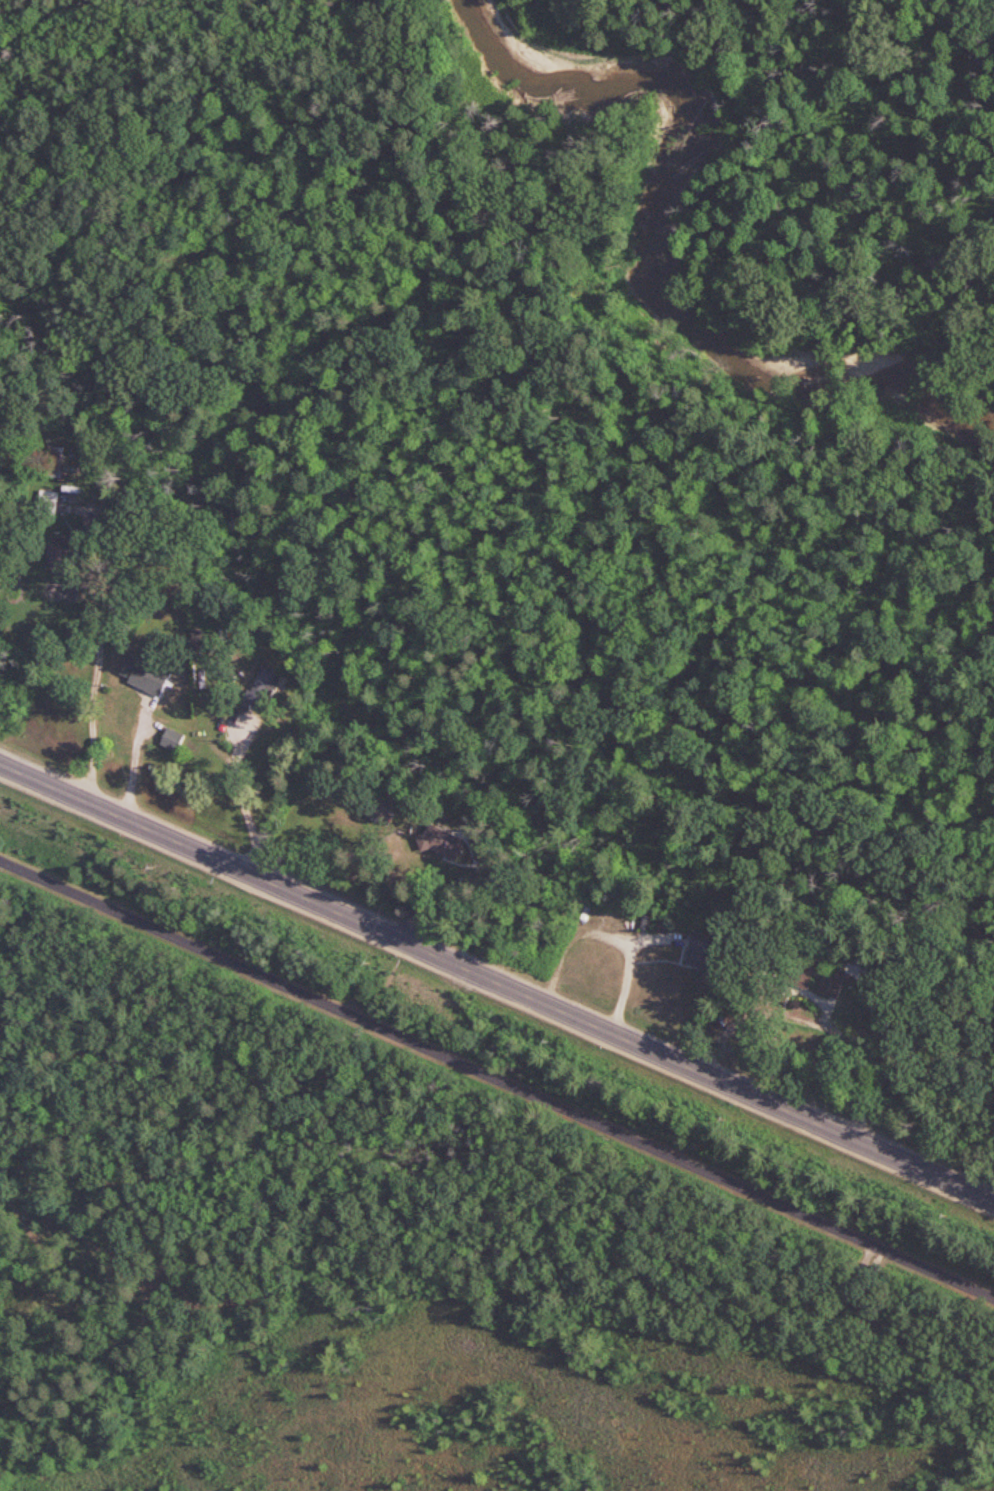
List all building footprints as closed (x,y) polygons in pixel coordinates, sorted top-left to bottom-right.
[(64,477),(64,447),(46,447),(46,477),(64,477)] [(39,516),(58,517),(60,491),(41,490),(39,516)] [(77,566),(77,536),(52,536),(52,566),(77,566)] [(173,671),(130,652),(119,676),(162,695),(173,671)] [(247,702),(269,709),(283,671),(260,663),(247,702)] [(178,750),(185,734),(169,727),(162,743),(178,750)] [(458,860),(467,839),(429,822),(420,844),(458,860)] [(711,975),(720,936),(694,931),(687,963),(698,966),(697,972),(711,975)] [(846,974),(862,979),(867,960),(850,955),(845,974),(827,969),(821,992),(840,997),(846,974)]
